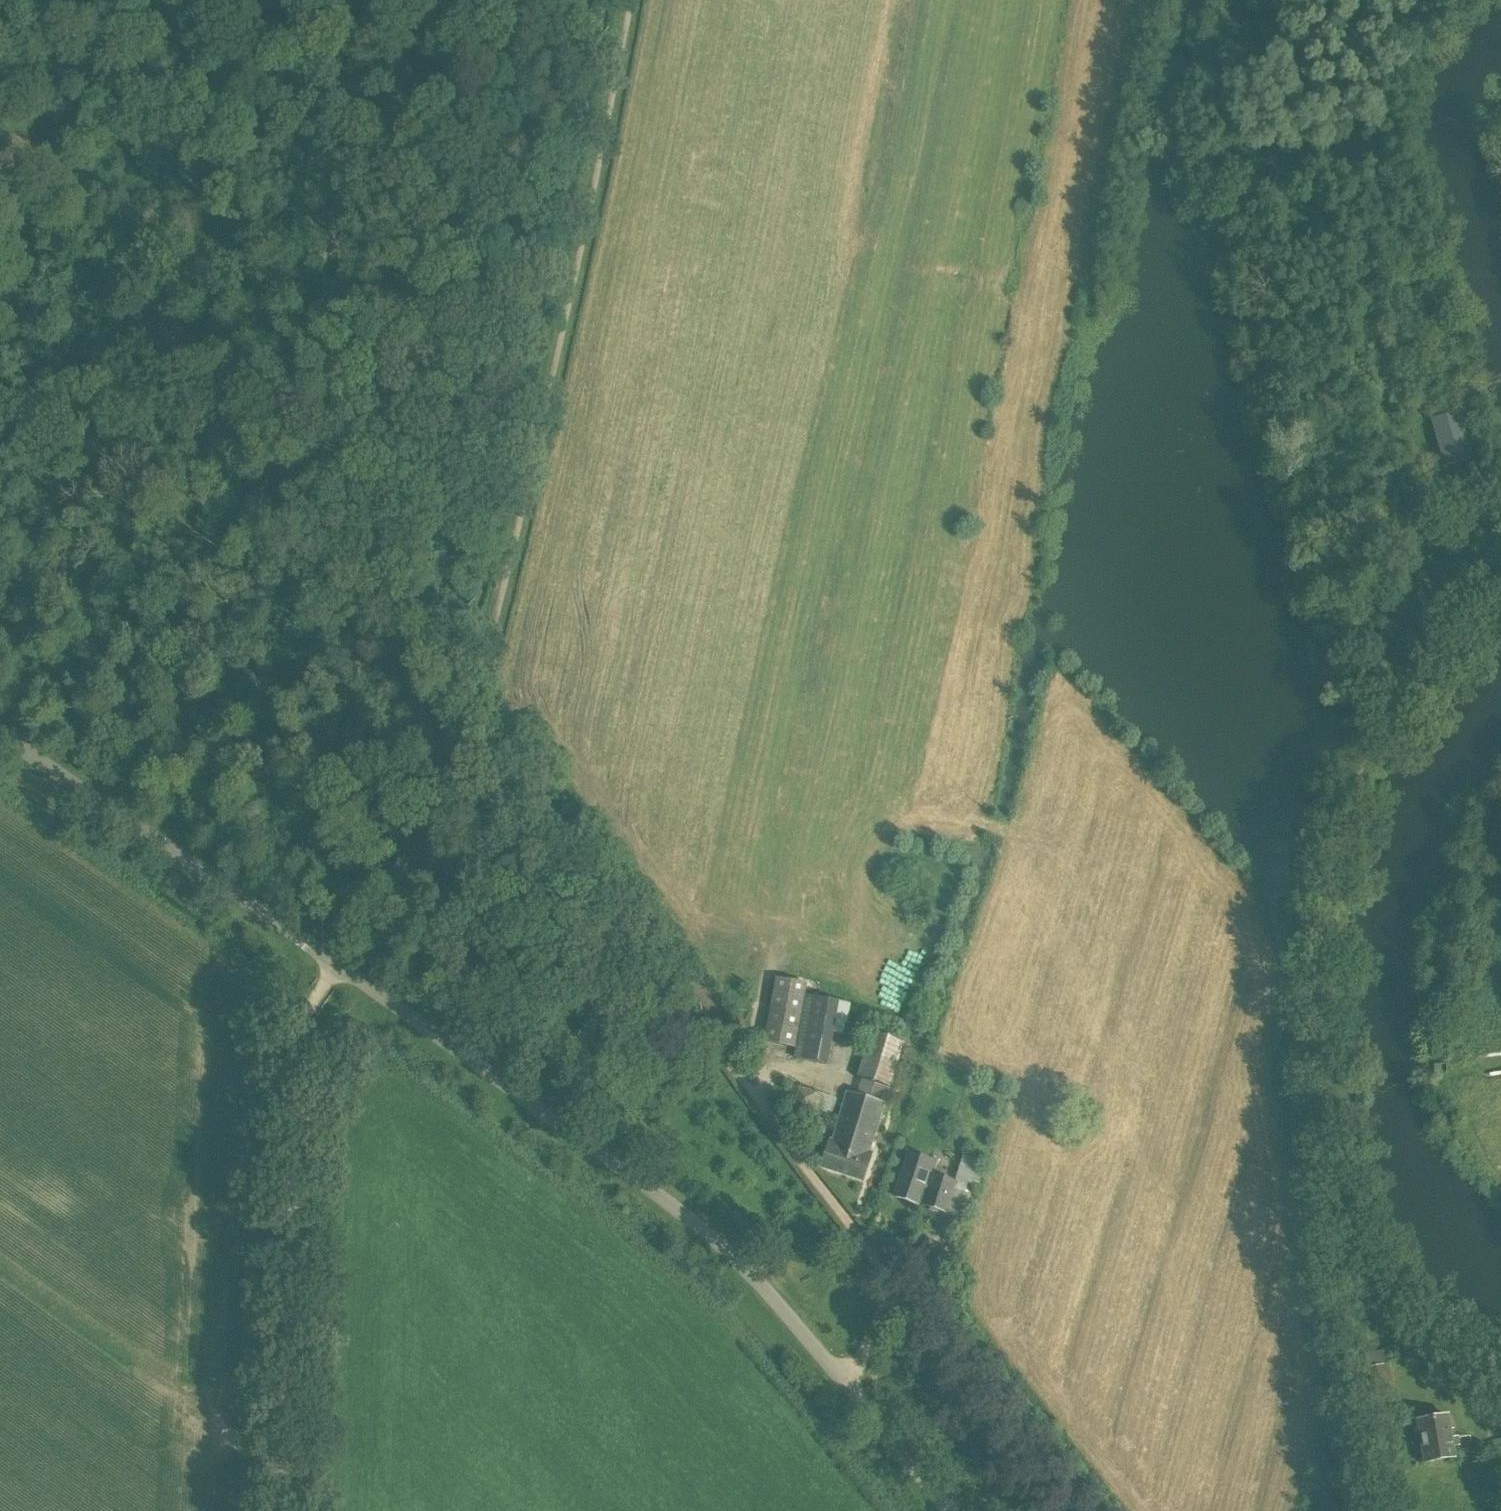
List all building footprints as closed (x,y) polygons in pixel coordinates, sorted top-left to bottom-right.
[(1434,432),(1444,466),(1472,458),(1459,412),(1430,420),(1434,432)] [(795,1058),(827,1064),(835,1021),(845,1023),(849,1003),(807,995),(809,984),(776,978),(764,1042),(797,1048),(795,1058)] [(822,1166),(862,1179),(868,1158),(867,1158),(904,1043),(871,1031),(857,1077),(874,1083),(869,1100),(846,1093),(831,1146),(829,1145),(822,1166)] [(836,1096),(792,1081),(786,1106),(829,1120),(836,1096)] [(967,1182),(977,1185),(985,1160),(963,1153),(955,1177),(933,1170),(931,1175),(927,1173),(933,1155),(909,1147),(894,1196),(918,1204),(919,1202),(923,1204),(922,1205),(945,1212),(956,1216),(967,1182)] [(1374,1395),(1390,1391),(1384,1364),(1368,1367),(1374,1395)] [(1421,1445),(1421,1446),(1423,1460),(1424,1462),(1454,1457),(1447,1417),(1447,1416),(1417,1421),(1419,1437),(1420,1438),(1421,1445)]
